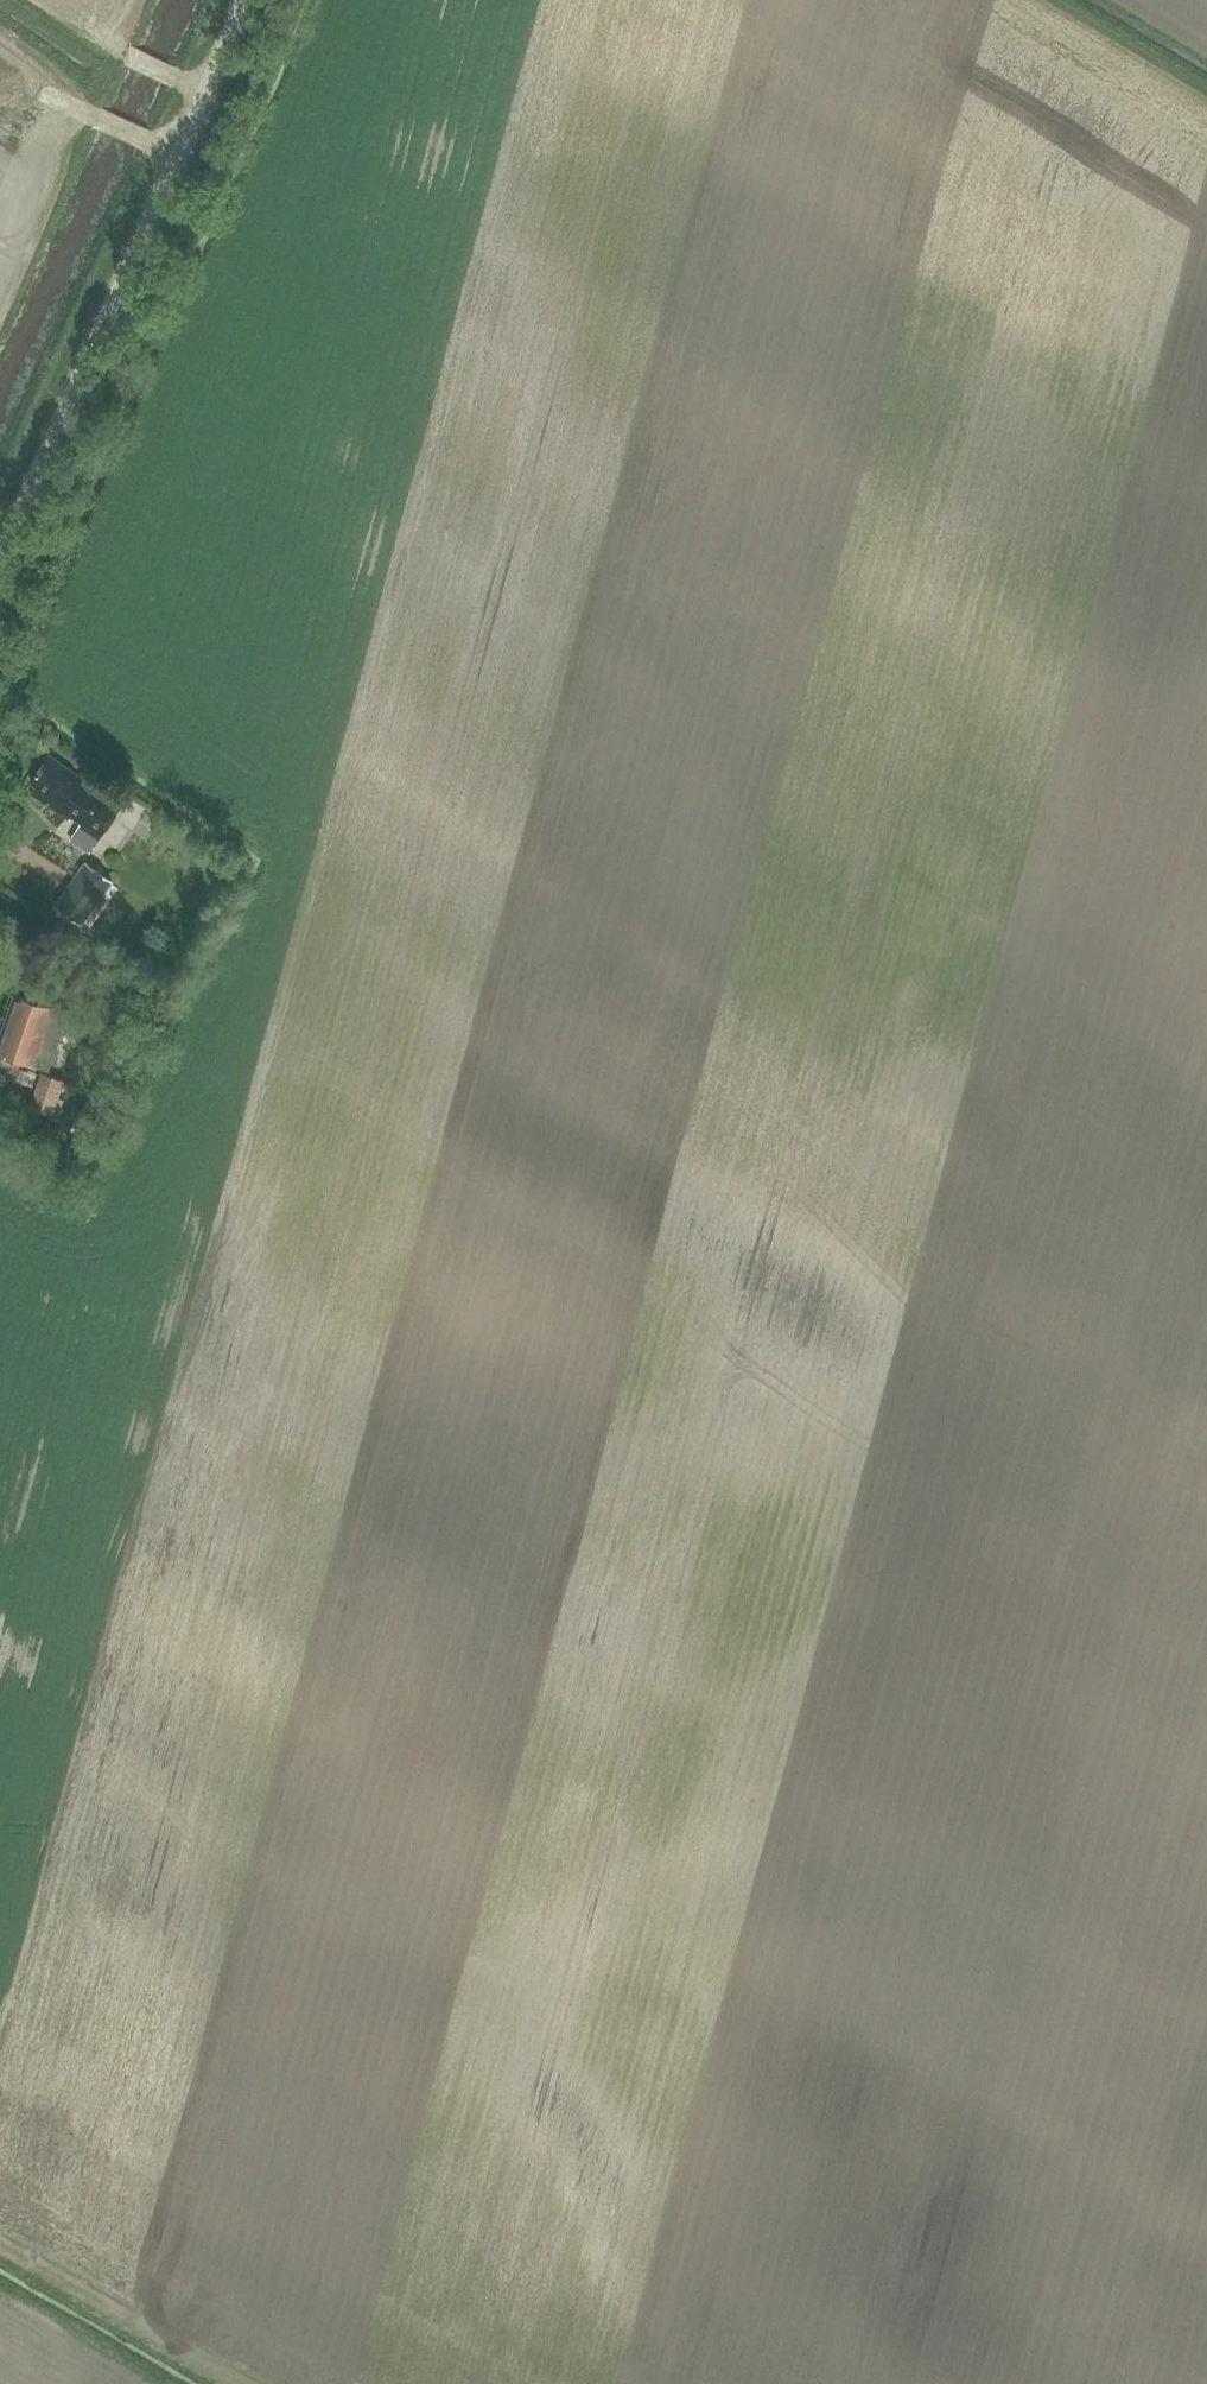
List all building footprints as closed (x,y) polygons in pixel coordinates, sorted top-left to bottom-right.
[(88,849),(120,803),(45,752),(29,776),(37,783),(32,791),(77,822),(68,835),(88,849)] [(94,868),(85,862),(55,904),(83,924),(113,881),(105,874),(105,873),(95,866),(94,868)] [(14,993),(0,1035),(0,1051),(32,1062),(34,1061),(49,1066),(69,1008),(16,989),(14,993)] [(54,1111),(65,1078),(41,1070),(30,1103),(54,1111)]
